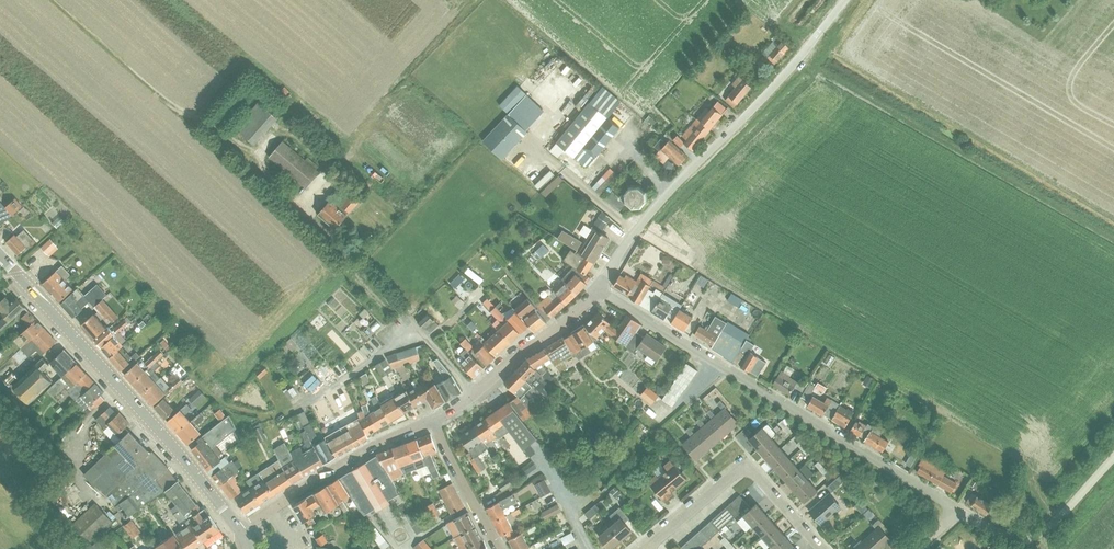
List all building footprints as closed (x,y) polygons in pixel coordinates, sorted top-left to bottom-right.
[(775,64),(790,48),(782,41),(777,36),(762,52),(775,64)] [(751,87),(743,79),(739,76),(732,84),(736,87),(725,100),(734,107),(751,87)] [(526,94),(518,87),(500,106),(508,113),(526,94)] [(706,109),(697,119),(710,130),(727,108),(718,101),(710,111),(706,109)] [(589,102),(556,142),(587,167),(620,128),(608,117),(589,102)] [(252,142),(275,116),(262,104),(239,130),(252,142)] [(484,139),(503,157),(527,132),(508,114),(484,139)] [(697,119),(696,119),(682,136),(686,139),(684,142),(684,143),(693,150),(710,130),(697,119)] [(684,143),(684,142),(677,135),(673,140),(678,145),(681,147),(684,143)] [(679,165),(687,156),(669,140),(666,143),(660,139),(654,146),(659,150),(655,155),(664,163),(670,156),(679,165)] [(306,188),(319,172),(316,169),(318,166),(308,158),(306,161),(282,141),(269,156),(306,188)] [(558,175),(541,192),(546,197),(563,180),(558,175)] [(587,177),(583,181),(590,186),(593,182),(587,177)] [(601,178),(592,187),(600,194),(609,185),(601,178)] [(350,212),(361,199),(344,185),(339,190),(348,197),(343,203),(341,201),(336,206),(330,200),(318,214),(336,229),(347,216),(341,210),(342,209),(344,212),(346,209),(350,212)] [(647,202),(648,200),(647,192),(647,190),(646,190),(640,185),(638,185),(630,186),(630,185),(628,186),(628,187),(623,193),(623,192),(623,194),(623,202),(624,204),(630,209),(630,210),(632,210),(640,209),(642,209),(642,208),(647,202)] [(612,190),(605,199),(619,210),(624,204),(623,202),(623,194),(620,197),(612,190)] [(1,225),(22,206),(15,198),(6,206),(5,207),(0,201),(0,223),(1,225)] [(602,213),(599,218),(607,222),(609,218),(602,213)] [(599,218),(595,224),(603,228),(607,222),(599,218)] [(578,251),(594,261),(609,239),(592,228),(592,230),(586,226),(581,235),(586,238),(578,251)] [(17,236),(15,234),(6,242),(18,254),(23,249),(25,251),(36,242),(24,229),(17,236)] [(569,234),(564,242),(576,250),(582,242),(569,234)] [(47,254),(56,246),(50,239),(41,247),(47,254)] [(544,245),(536,252),(541,257),(549,250),(544,245)] [(571,249),(564,260),(573,267),(573,266),(586,274),(594,261),(578,251),(577,253),(575,252),(571,249)] [(663,256),(662,264),(671,264),(671,257),(663,256)] [(62,265),(42,283),(59,302),(66,295),(73,289),(66,282),(68,279),(67,277),(70,274),(66,269),(62,265)] [(573,267),(562,279),(564,281),(577,294),(587,283),(591,278),(586,274),(573,266),(573,267)] [(639,304),(647,291),(651,285),(638,278),(636,281),(626,275),(625,277),(620,274),(613,286),(621,291),(622,292),(624,293),(626,293),(628,295),(628,294),(631,296),(630,298),(639,304)] [(479,276),(475,280),(480,284),(484,280),(479,276)] [(455,278),(450,283),(455,288),(459,283),(455,278)] [(564,281),(554,291),(558,296),(566,304),(577,294),(564,281)] [(85,295),(84,296),(89,302),(94,306),(103,299),(107,295),(98,285),(97,284),(97,285),(85,295)] [(73,292),(60,303),(74,318),(83,309),(82,308),(89,302),(84,296),(85,295),(78,287),(73,292)] [(459,287),(455,291),(460,295),(463,291),(459,287)] [(647,291),(639,304),(652,312),(663,293),(656,288),(652,294),(647,291)] [(554,291),(548,296),(549,298),(550,299),(552,298),(553,297),(553,298),(554,299),(556,297),(558,296),(554,291)] [(679,310),(682,305),(675,301),(672,306),(669,305),(672,301),(671,298),(663,293),(652,312),(664,319),(669,311),(676,315),(679,310)] [(456,295),(451,301),(459,309),(465,303),(456,295)] [(14,316),(24,306),(15,297),(10,302),(5,296),(0,301),(0,312),(5,317),(3,318),(2,317),(0,319),(0,329),(14,316)] [(566,304),(558,296),(556,297),(554,299),(553,298),(553,297),(552,298),(550,299),(549,298),(548,296),(538,306),(543,311),(544,309),(552,317),(566,304)] [(487,298),(483,303),(498,319),(504,325),(508,321),(502,314),(499,310),(495,307),(487,298)] [(103,299),(94,306),(98,312),(100,310),(106,316),(107,315),(112,322),(119,316),(103,299)] [(528,299),(515,310),(523,319),(529,326),(534,333),(546,323),(536,310),(536,309),(528,299)] [(24,306),(14,316),(23,325),(16,331),(19,334),(35,318),(24,306)] [(515,310),(513,307),(502,314),(508,321),(520,334),(521,333),(523,333),(526,331),(525,329),(529,326),(523,319),(515,310)] [(365,309),(359,314),(365,319),(370,314),(365,309)] [(679,310),(676,315),(671,323),(684,331),(692,318),(679,310)] [(627,346),(637,332),(642,325),(627,315),(617,330),(610,324),(610,323),(598,312),(585,326),(589,331),(596,338),(605,329),(613,335),(612,336),(627,346)] [(429,334),(439,325),(434,320),(427,313),(418,322),(429,334)] [(94,339),(106,328),(94,314),(81,325),(94,339)] [(699,326),(694,334),(712,345),(721,331),(726,323),(715,316),(709,327),(707,325),(705,329),(699,326)] [(106,328),(94,339),(101,347),(114,336),(117,334),(119,332),(131,321),(127,317),(113,329),(114,330),(112,331),(108,327),(106,328)] [(35,318),(19,334),(13,339),(20,347),(27,341),(31,338),(43,327),(35,318)] [(498,319),(493,324),(499,330),(511,342),(520,334),(508,321),(504,325),(498,319)] [(471,321),(467,325),(473,330),(477,326),(471,321)] [(577,330),(564,339),(571,350),(572,350),(579,360),(592,352),(587,345),(597,339),(596,338),(589,331),(585,326),(584,326),(582,325),(577,328),(577,330)] [(27,341),(21,347),(29,356),(36,350),(40,354),(42,354),(44,352),(56,341),(43,327),(31,338),(27,341)] [(511,342),(499,330),(486,342),(482,337),(479,339),(482,341),(496,356),(511,342)] [(712,345),(710,348),(711,348),(724,356),(723,357),(730,360),(732,362),(733,361),(742,347),(744,343),(749,335),(743,332),(738,340),(735,338),(728,334),(727,334),(721,331),(712,345)] [(110,357),(122,347),(123,346),(121,344),(126,340),(119,332),(117,334),(114,336),(101,347),(110,357)] [(644,337),(637,332),(627,346),(635,352),(638,348),(656,360),(666,347),(647,333),(644,337)] [(563,337),(545,348),(551,358),(560,373),(568,368),(563,360),(573,354),(571,350),(564,339),(563,337)] [(466,338),(461,343),(466,348),(468,351),(473,347),(466,338)] [(473,350),(470,353),(471,354),(484,367),(496,356),(482,341),(473,350)] [(747,341),(735,361),(759,376),(767,363),(751,354),(756,346),(747,341)] [(2,350),(5,354),(15,345),(12,342),(2,350)] [(131,357),(122,347),(110,357),(121,370),(123,372),(131,364),(136,360),(140,356),(137,352),(131,357)] [(397,353),(402,366),(420,359),(418,351),(416,347),(397,353)] [(466,348),(460,354),(465,359),(461,364),(474,377),(484,367),(470,353),(468,351),(466,348)] [(551,358),(545,348),(526,360),(538,370),(542,375),(546,379),(548,383),(553,379),(546,370),(542,363),(551,358)] [(63,376),(77,363),(64,349),(50,362),(62,375),(63,376)] [(137,362),(125,374),(132,382),(158,360),(160,358),(164,354),(160,350),(156,354),(154,356),(154,355),(146,363),(142,359),(138,362),(137,362)] [(386,357),(393,368),(402,366),(397,353),(386,357)] [(830,354),(825,362),(829,365),(834,357),(830,354)] [(41,370),(49,364),(42,357),(12,385),(28,403),(51,381),(41,370)] [(436,385),(446,401),(461,392),(452,376),(450,372),(438,358),(433,361),(445,380),(436,385)] [(385,359),(375,365),(376,366),(389,387),(392,393),(394,391),(395,387),(393,385),(386,374),(392,370),(385,359)] [(158,360),(132,382),(143,394),(155,382),(160,378),(154,371),(161,364),(158,360)] [(526,360),(516,370),(529,382),(533,386),(538,391),(541,395),(545,399),(552,392),(546,386),(548,383),(546,379),(542,375),(538,370),(526,360)] [(63,376),(62,375),(55,382),(48,389),(53,395),(64,385),(68,390),(86,373),(77,363),(63,376)] [(665,396),(662,400),(664,401),(670,405),(672,407),(678,399),(697,371),(695,369),(689,365),(686,363),(673,381),(674,382),(665,396)] [(264,364),(255,371),(259,378),(268,371),(264,364)] [(529,382),(516,370),(504,382),(518,396),(520,399),(529,389),(532,392),(531,392),(537,398),(541,395),(538,391),(533,386),(529,382)] [(789,394),(797,381),(789,377),(790,376),(781,371),(773,384),(789,394)] [(12,372),(3,380),(9,386),(17,378),(12,372)] [(86,373),(68,390),(67,391),(77,401),(82,396),(96,383),(86,373)] [(364,387),(368,384),(371,383),(366,373),(358,377),(364,387)] [(868,375),(863,383),(869,387),(875,379),(868,375)] [(156,382),(143,394),(153,405),(166,393),(167,395),(174,389),(182,382),(183,381),(179,377),(169,386),(161,377),(160,378),(156,382)] [(416,379),(404,386),(407,390),(416,406),(428,399),(431,398),(426,390),(423,391),(419,385),(416,379)] [(446,401),(436,385),(435,384),(428,388),(425,382),(419,385),(423,391),(426,390),(431,398),(428,399),(433,409),(446,401)] [(77,401),(76,402),(84,410),(88,406),(91,410),(95,406),(96,407),(105,399),(100,395),(104,392),(96,383),(82,396),(77,401)] [(807,400),(815,387),(809,383),(801,397),(807,400)] [(651,404),(658,396),(647,386),(640,395),(651,404)] [(293,387),(288,390),(293,396),(297,393),(293,387)] [(377,396),(377,397),(383,394),(380,387),(374,390),(377,396)] [(195,405),(205,396),(199,390),(189,399),(195,405)] [(392,393),(393,395),(404,413),(416,406),(407,390),(397,396),(394,391),(392,393)] [(404,413),(393,395),(380,403),(391,421),(404,413)] [(377,397),(377,396),(371,398),(375,406),(376,406),(377,409),(370,413),(379,428),(391,421),(380,403),(377,397)] [(520,399),(518,396),(509,402),(523,421),(527,418),(531,415),(524,404),(520,399)] [(831,419),(840,405),(827,397),(824,402),(813,396),(807,405),(823,415),(823,414),(831,419)] [(165,419),(174,410),(163,398),(154,407),(165,419)] [(320,401),(312,406),(315,412),(323,407),(320,401)] [(528,401),(524,404),(531,415),(536,412),(528,401)] [(722,410),(716,416),(714,417),(728,433),(738,424),(725,408),(726,407),(721,401),(717,404),(722,410)] [(509,402),(485,419),(497,436),(506,449),(510,446),(505,438),(503,439),(501,436),(509,430),(523,449),(537,438),(523,421),(509,402)] [(187,403),(167,421),(177,432),(190,421),(185,415),(192,408),(187,403)] [(363,410),(358,412),(361,420),(367,435),(379,428),(370,413),(367,404),(362,406),(363,410)] [(60,405),(55,409),(59,413),(64,409),(60,405)] [(831,419),(845,427),(854,412),(848,408),(847,410),(840,405),(831,419)] [(98,417),(96,419),(105,429),(104,430),(116,443),(129,431),(125,427),(130,423),(119,412),(117,414),(110,407),(102,414),(98,418),(98,417)] [(220,409),(215,413),(221,421),(227,416),(220,409)] [(712,419),(705,425),(704,426),(717,442),(728,433),(714,417),(716,416),(710,409),(707,412),(712,419)] [(336,457),(326,438),(316,444),(315,442),(319,440),(304,411),(298,415),(304,427),(306,430),(324,464),(336,457)] [(190,421),(177,432),(187,444),(201,433),(195,426),(204,418),(200,413),(190,421)] [(212,448),(225,437),(236,429),(229,415),(213,428),(198,439),(201,442),(192,449),(209,471),(212,475),(229,462),(225,456),(221,460),(212,448)] [(359,417),(341,428),(351,448),(368,439),(368,437),(367,435),(360,417),(359,417)] [(782,428),(786,425),(790,422),(785,417),(778,423),(782,428)] [(497,436),(485,419),(474,427),(488,446),(492,452),(497,448),(492,440),(494,438),(497,436)] [(701,428),(694,434),(693,434),(707,450),(717,442),(704,426),(705,425),(700,419),(696,422),(701,428)] [(300,420),(295,422),(298,430),(303,427),(300,420)] [(864,439),(872,426),(868,424),(867,425),(860,421),(859,423),(856,422),(851,430),(864,439)] [(762,427),(749,439),(758,450),(772,438),(771,438),(776,433),(767,424),(763,428),(762,427)] [(873,425),(865,439),(864,440),(882,451),(888,442),(879,436),(883,431),(873,425)] [(244,426),(238,429),(242,435),(245,433),(247,432),(244,426)] [(488,446),(474,427),(460,436),(469,450),(470,452),(467,454),(478,472),(485,467),(477,455),(486,449),(486,448),(488,446)] [(750,427),(745,431),(750,436),(754,433),(750,427)] [(261,428),(256,430),(261,442),(267,439),(261,428)] [(341,428),(325,436),(326,438),(336,457),(351,448),(341,428)] [(693,434),(694,434),(689,428),(685,430),(691,437),(683,444),(696,459),(707,450),(693,434)] [(910,429),(906,436),(917,443),(921,436),(910,429)] [(324,464),(306,430),(301,433),(304,439),(308,448),(308,447),(311,449),(303,453),(300,447),(291,453),(303,476),(324,464)] [(129,431),(116,443),(84,474),(105,496),(107,494),(150,453),(129,431)] [(431,434),(417,439),(427,465),(431,472),(433,478),(440,475),(431,455),(437,452),(431,434)] [(781,448),(772,438),(758,450),(767,461),(781,448)] [(417,439),(407,443),(413,461),(416,469),(420,477),(431,472),(427,465),(417,439)] [(800,449),(804,446),(800,441),(796,444),(800,449)] [(285,442),(274,449),(279,459),(282,467),(292,483),(303,476),(291,453),(285,442)] [(407,443),(393,448),(399,466),(400,467),(404,474),(416,469),(413,461),(407,443)] [(530,444),(525,448),(530,456),(535,452),(530,444)] [(804,446),(800,449),(805,454),(809,451),(804,446)] [(377,453),(377,454),(377,455),(391,478),(393,481),(404,474),(400,467),(399,466),(393,448),(377,453)] [(781,448),(767,461),(776,471),(790,459),(781,448)] [(913,449),(905,463),(910,466),(919,452),(913,449)] [(152,451),(150,453),(107,494),(126,519),(140,508),(165,490),(166,490),(156,478),(168,469),(169,469),(152,451)] [(340,478),(339,478),(350,495),(359,508),(364,515),(375,508),(377,511),(390,503),(388,500),(400,493),(400,492),(393,481),(391,478),(377,455),(376,456),(367,461),(365,463),(365,462),(352,470),(353,470),(351,472),(350,471),(341,477),(342,477),(340,478)] [(943,476),(945,471),(922,457),(918,465),(920,466),(916,472),(951,492),(956,484),(943,476)] [(238,459),(234,462),(238,469),(242,466),(238,459)] [(292,483),(282,467),(279,459),(259,472),(266,482),(274,494),(292,483)] [(790,459),(776,471),(785,481),(799,469),(790,459)] [(229,462),(212,475),(220,485),(226,481),(233,475),(239,471),(238,469),(234,462),(232,460),(229,462)] [(533,460),(521,468),(525,475),(537,467),(533,460)] [(687,479),(674,464),(670,460),(663,466),(661,464),(652,471),(656,476),(648,482),(663,499),(666,502),(674,495),(671,492),(687,479)] [(819,469),(823,466),(818,461),(814,464),(819,469)] [(823,466),(819,469),(823,474),(827,471),(823,466)] [(197,504),(168,469),(156,478),(166,490),(165,490),(181,510),(184,514),(192,523),(193,523),(203,541),(220,530),(210,514),(210,515),(205,508),(202,510),(197,504)] [(808,480),(799,469),(785,481),(794,492),(808,480)] [(266,482),(259,472),(246,481),(250,487),(261,503),(274,494),(266,482)] [(233,475),(226,481),(220,485),(231,499),(235,496),(236,498),(246,513),(261,503),(250,487),(247,489),(243,492),(236,483),(238,481),(233,475)] [(831,492),(844,481),(839,475),(826,487),(831,492)] [(343,499),(350,495),(339,478),(328,485),(339,504),(344,512),(349,509),(343,499)] [(501,491),(512,484),(508,478),(497,485),(501,491)] [(973,479),(970,483),(977,487),(980,483),(973,479)] [(544,480),(533,485),(540,497),(550,491),(544,480)] [(808,480),(794,492),(804,502),(817,491),(808,480)] [(443,498),(456,491),(452,483),(439,490),(443,498)] [(321,515),(339,504),(328,485),(313,493),(321,504),(316,507),(321,515)] [(616,487),(609,493),(612,496),(620,490),(616,487)] [(54,488),(47,494),(52,501),(56,505),(65,496),(62,492),(59,494),(54,488)] [(460,499),(456,491),(443,498),(447,506),(460,499)] [(313,523),(316,521),(313,516),(317,514),(313,509),(316,507),(321,504),(313,493),(293,505),(303,522),(304,521),(307,527),(313,523)] [(986,514),(992,505),(972,493),(967,502),(986,514)] [(498,501),(486,508),(493,521),(506,515),(502,509),(516,502),(512,494),(498,501)] [(809,511),(821,524),(841,507),(829,494),(809,511)] [(739,495),(734,499),(743,509),(748,505),(739,495)] [(460,499),(447,506),(451,514),(464,507),(460,499)] [(734,499),(729,504),(738,513),(743,509),(734,499)] [(95,503),(73,524),(89,542),(107,526),(108,527),(113,523),(95,503)] [(433,503),(425,507),(431,518),(439,514),(435,508),(433,503)] [(444,503),(435,508),(439,514),(447,509),(444,503)] [(752,526),(766,514),(757,503),(743,515),(752,526)] [(590,518),(600,509),(596,504),(585,513),(590,518)] [(729,504),(724,508),(733,518),(738,513),(729,504)] [(545,519),(560,511),(557,505),(542,513),(545,519)] [(615,522),(610,527),(621,540),(631,531),(624,523),(630,519),(620,507),(610,516),(615,522)] [(733,518),(724,508),(720,512),(728,522),(733,518)] [(869,509),(863,515),(867,520),(874,514),(872,513),(869,509)] [(181,510),(174,514),(184,529),(176,534),(187,548),(191,548),(203,541),(193,523),(192,523),(184,514),(181,510)] [(728,522),(720,512),(715,517),(723,526),(728,522)] [(454,520),(448,524),(454,537),(461,534),(475,526),(468,513),(454,520)] [(775,524),(766,514),(752,526),(761,536),(775,524)] [(516,535),(506,515),(493,521),(501,536),(506,533),(509,539),(516,535)] [(313,523),(317,529),(328,522),(325,516),(316,521),(313,523)] [(723,526),(715,517),(710,521),(718,531),(723,526)] [(133,537),(141,531),(132,519),(124,525),(133,537)] [(878,519),(872,525),(877,530),(879,527),(885,534),(889,531),(883,524),(878,519)] [(718,531),(710,521),(705,525),(714,535),(718,531)] [(775,524),(761,536),(770,546),(784,534),(775,524)] [(705,525),(700,530),(709,539),(714,535),(705,525)] [(454,537),(460,548),(466,548),(468,548),(469,548),(482,540),(475,526),(461,534),(454,537)] [(610,527),(599,536),(610,548),(611,548),(621,540),(610,527)] [(855,548),(880,548),(885,545),(888,548),(890,548),(895,545),(879,527),(877,530),(855,548)] [(700,530),(695,534),(704,544),(709,539),(700,530)] [(509,539),(508,540),(513,548),(525,548),(528,547),(521,533),(516,535),(509,539)] [(316,538),(321,545),(328,541),(323,534),(316,538)] [(695,534),(690,538),(699,548),(704,544),(695,534)] [(770,546),(773,548),(789,548),(793,545),(784,534),(770,546)] [(156,548),(184,548),(175,536),(157,548),(156,548)] [(727,547),(731,544),(725,537),(720,540),(727,547)] [(686,543),(691,548),(698,548),(699,548),(690,538),(686,543)] [(386,539),(380,544),(384,548),(385,548),(390,544),(386,539)] [(93,544),(97,548),(100,548),(103,546),(98,540),(93,544)] [(466,548),(488,548),(483,540),(482,540),(469,548),(468,548),(466,548)] [(413,548),(414,548),(420,548),(423,547),(425,545),(422,541),(419,542),(418,544),(413,547),(413,548)]
